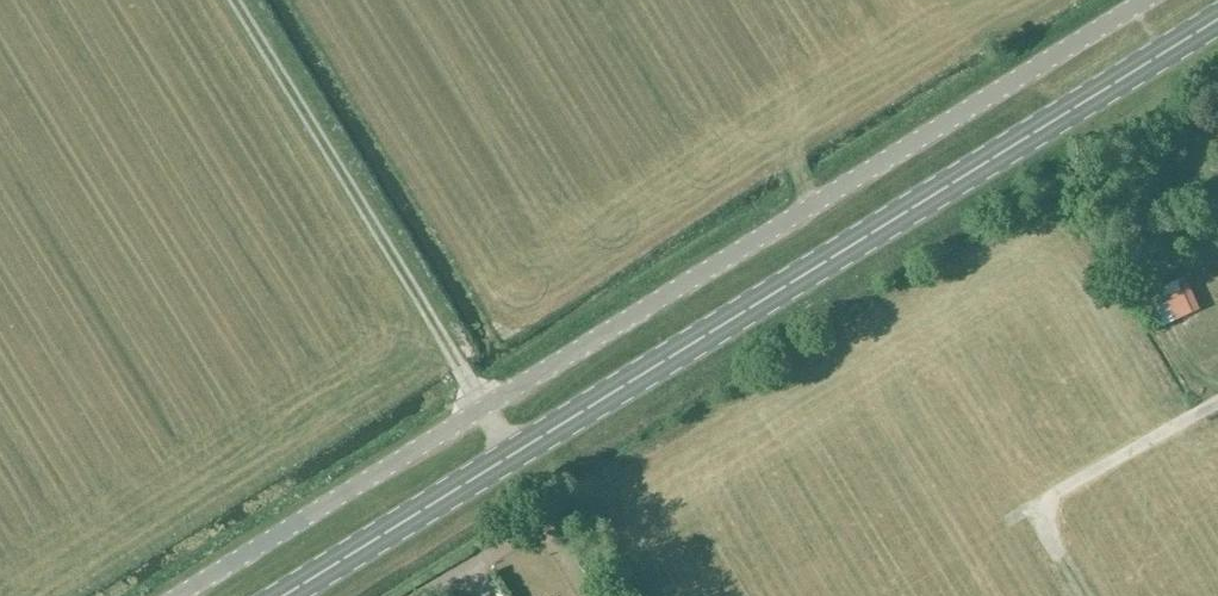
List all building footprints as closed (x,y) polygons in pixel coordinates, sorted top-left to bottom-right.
[(1138,294),(1154,331),(1199,311),(1185,278),(1163,288),(1161,284),(1138,294)]
